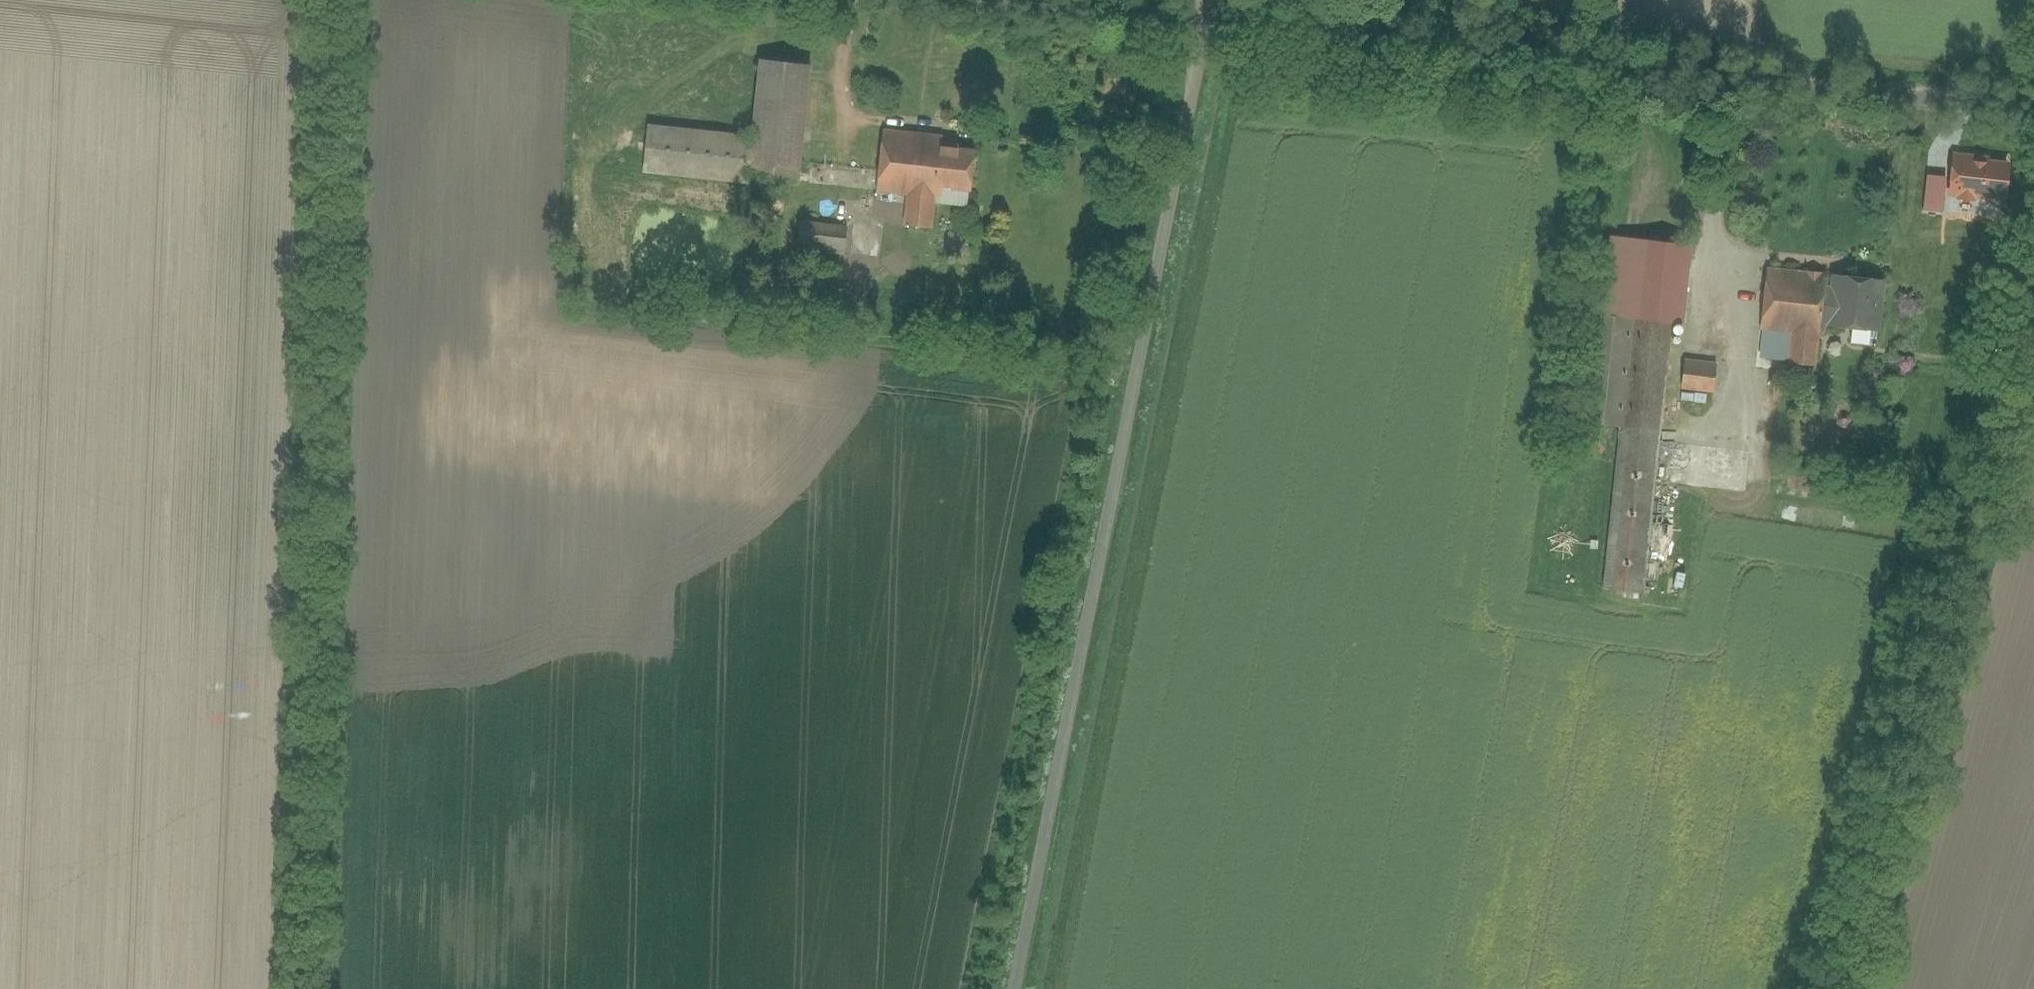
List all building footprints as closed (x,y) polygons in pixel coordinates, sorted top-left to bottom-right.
[(802,185),(813,59),(758,54),(750,132),(648,122),(643,170),(802,185)] [(943,132),(883,126),(877,190),(906,193),(903,224),(933,227),(936,202),(970,206),(975,152),(959,151),(960,142),(942,141),(943,132)] [(845,253),(848,223),(800,218),(797,248),(845,253)] [(1690,243),(1610,234),(1601,310),(1601,312),(1674,321),(1681,322),(1690,243)] [(1883,277),(1765,266),(1756,360),(1819,366),(1822,325),(1878,331),(1883,277)] [(1604,586),(1645,590),(1674,321),(1601,312),(1601,310),(1592,309),(1580,419),(1621,424),(1604,586)] [(1716,363),(1684,358),(1679,389),(1711,393),(1716,363)]
